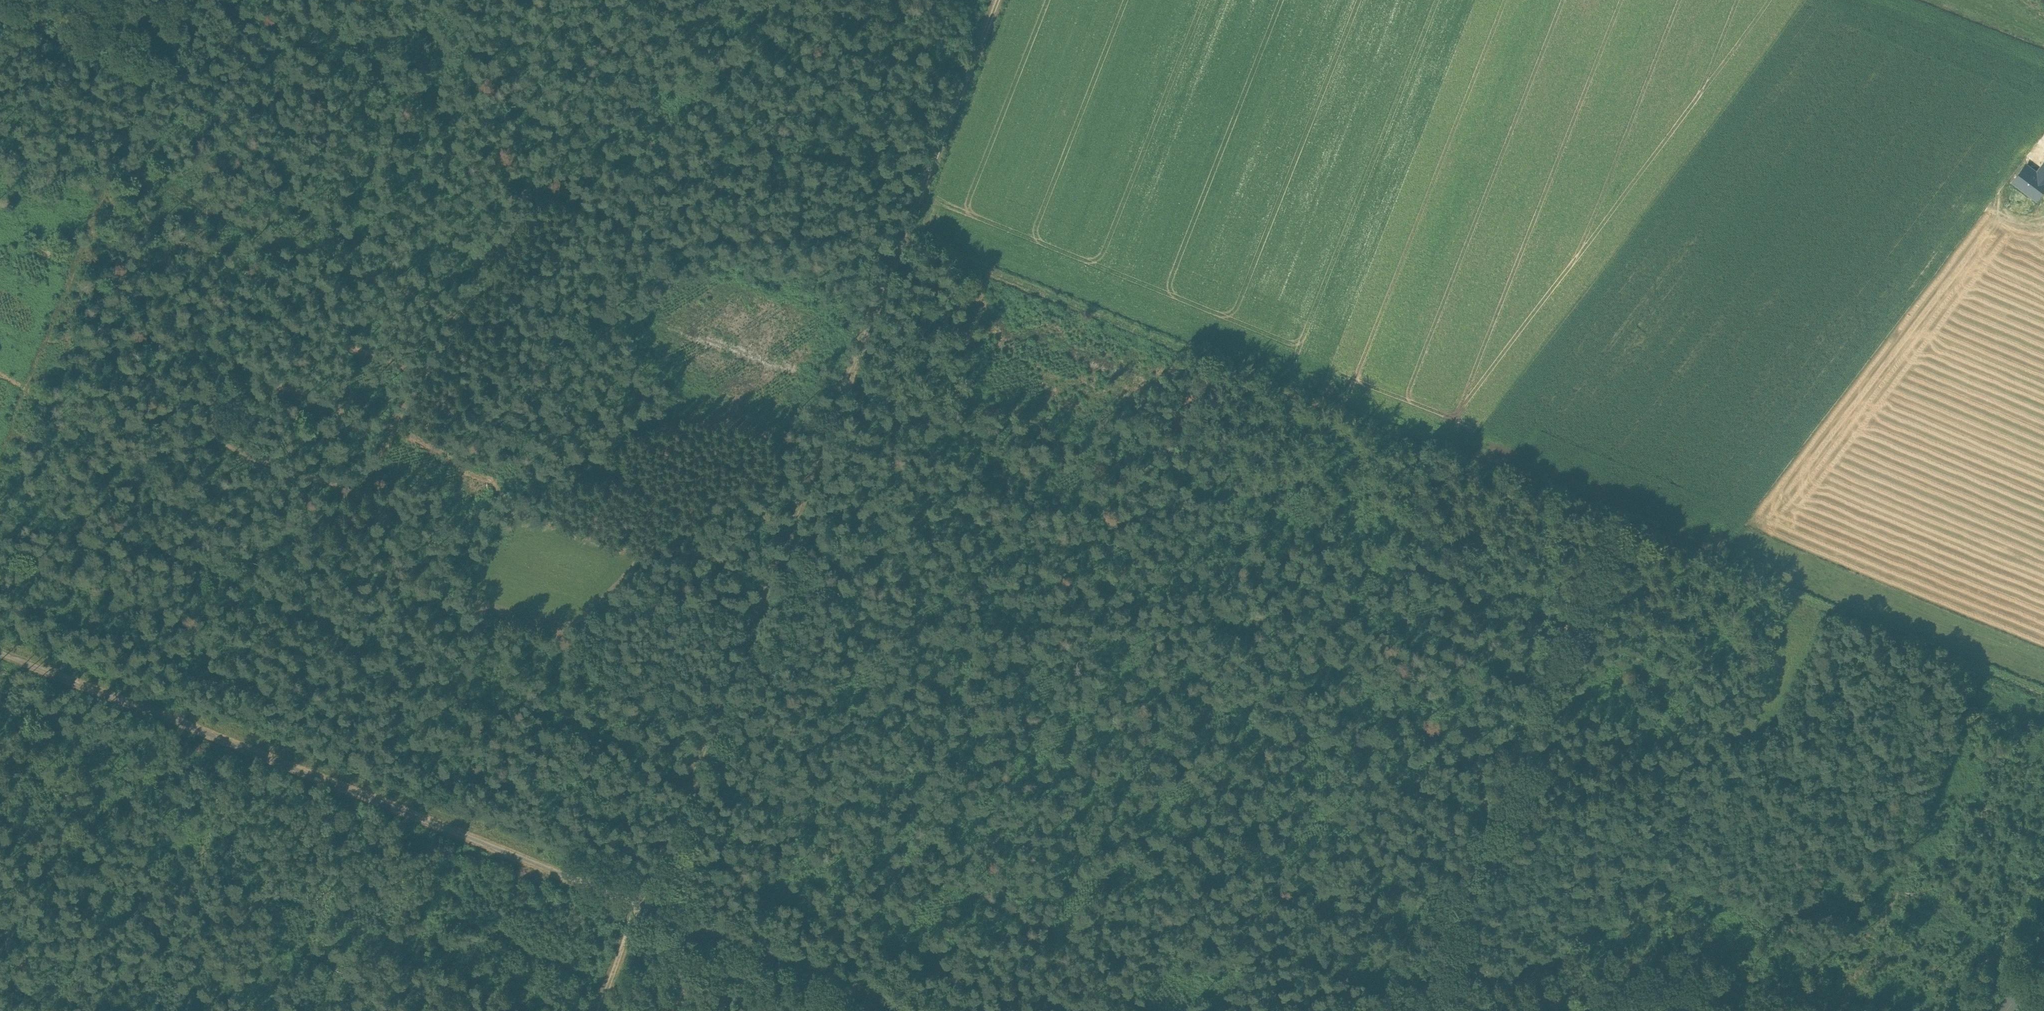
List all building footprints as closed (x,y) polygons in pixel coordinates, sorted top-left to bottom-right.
[(2043,187),(2043,162),(2037,172),(2026,164),(2014,180),(2037,197),(2043,187)]
